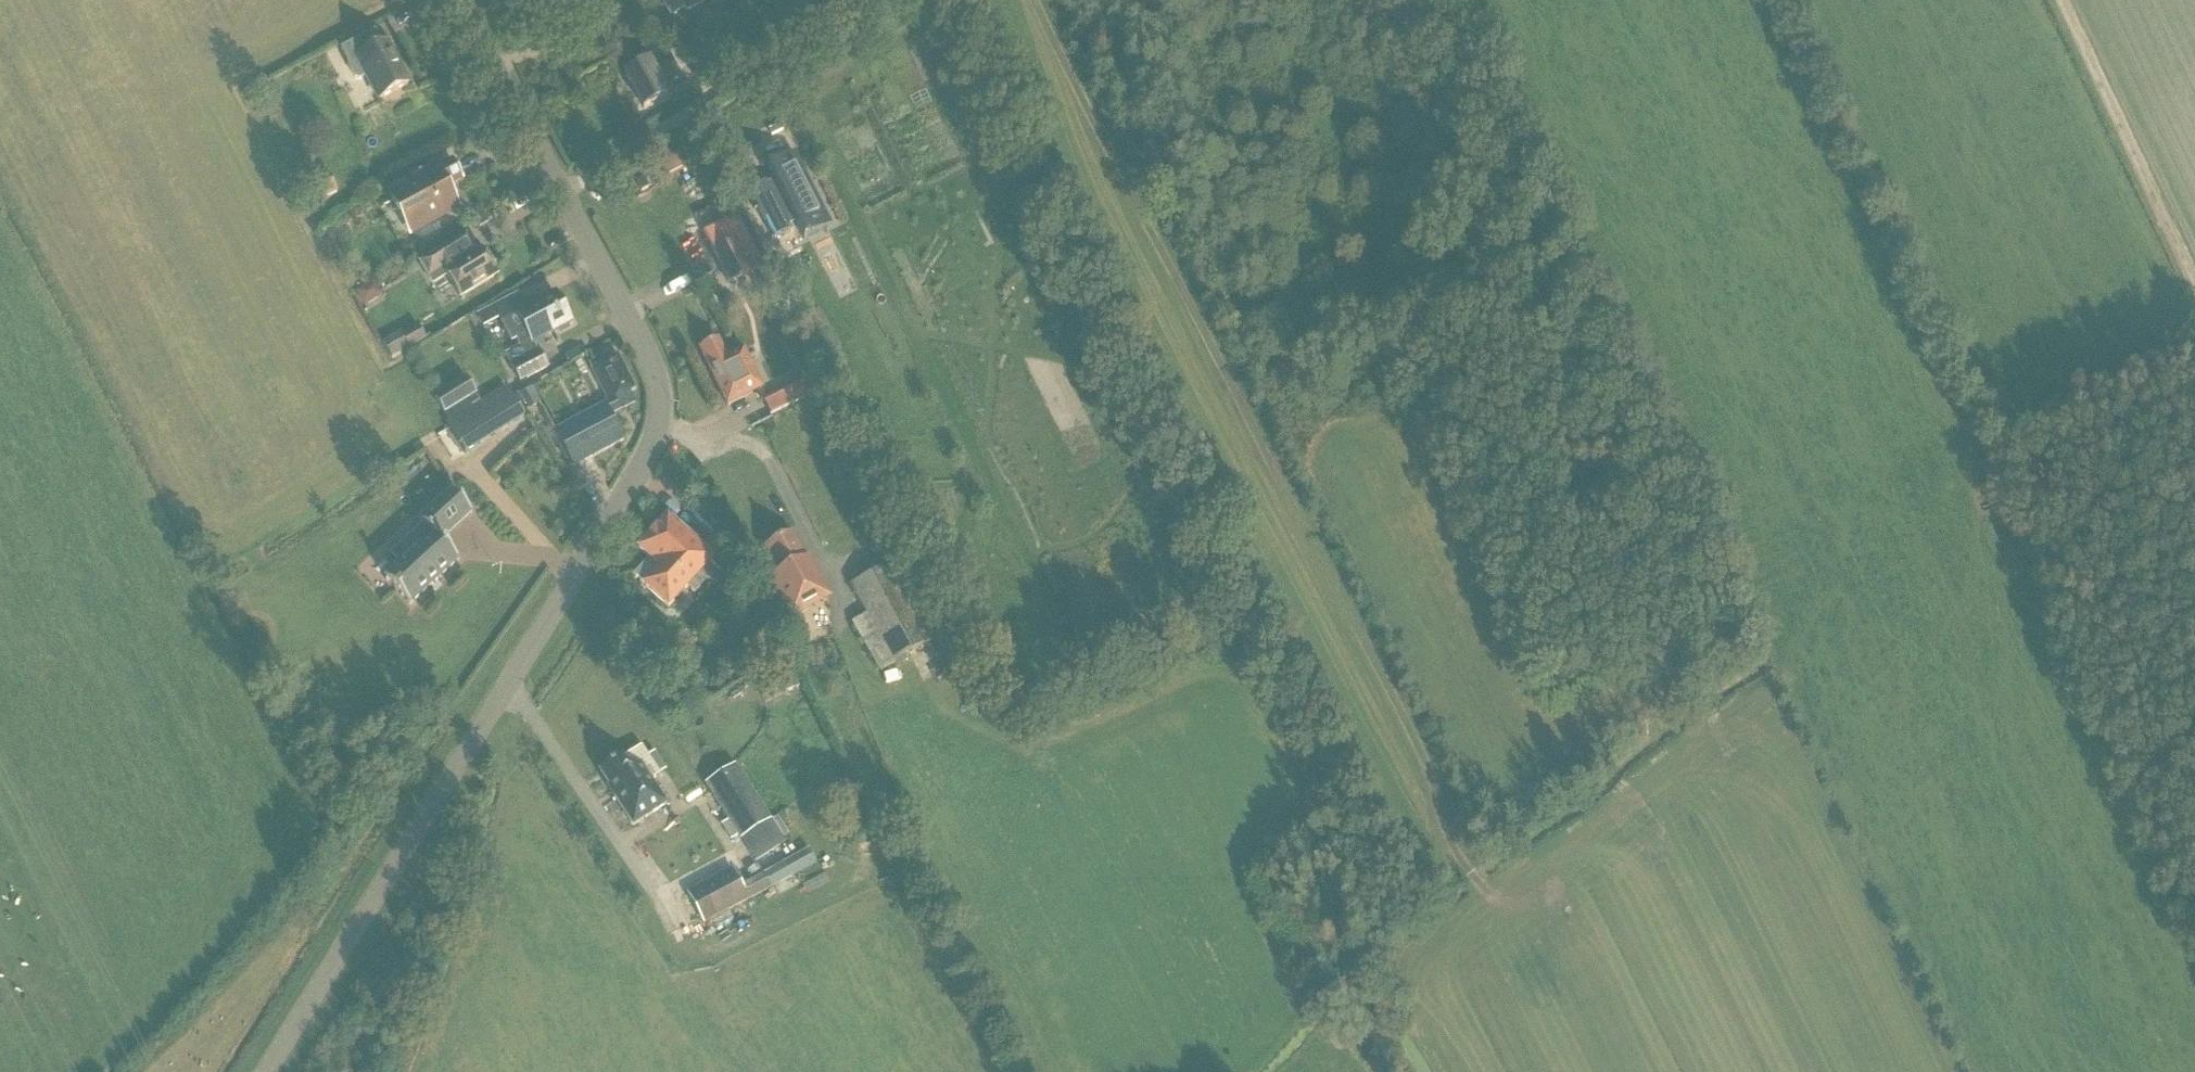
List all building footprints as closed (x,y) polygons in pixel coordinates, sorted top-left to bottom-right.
[(708,0),(662,0),(670,16),(683,8),(686,12),(708,0)] [(376,102),(409,84),(386,41),(381,44),(375,31),(340,50),(356,80),(359,81),(364,79),(376,102)] [(659,80),(677,71),(674,65),(670,67),(667,63),(653,71),(648,62),(623,76),(641,109),(667,95),(659,80)] [(830,226),(793,153),(766,167),(774,184),(768,187),(765,181),(747,190),(773,241),(791,232),(788,226),(794,223),(803,239),(830,226)] [(406,204),(418,226),(455,206),(443,184),(457,176),(450,162),(426,174),(425,171),(413,177),(415,181),(389,194),(397,209),(406,204)] [(641,191),(647,187),(642,180),(636,183),(641,191)] [(761,267),(735,215),(704,232),(714,251),(711,252),(728,284),(751,272),(761,291),(773,285),(763,266),(761,267)] [(496,274),(480,249),(475,253),(464,233),(417,262),(432,286),(446,277),(458,297),(496,274)] [(570,323),(555,294),(527,309),(518,293),(475,316),(482,329),(499,320),(501,324),(500,324),(511,344),(515,341),(519,348),(505,356),(520,384),(547,369),(539,353),(538,354),(533,344),(570,323)] [(727,356),(719,338),(697,349),(726,408),(763,390),(743,348),(727,356)] [(635,391),(617,357),(594,369),(612,404),(602,409),(600,405),(592,409),(595,414),(558,432),(579,474),(631,447),(613,413),(633,403),(629,394),(635,391)] [(806,396),(798,382),(763,400),(770,414),(806,396)] [(479,399),(469,383),(440,401),(450,417),(479,399)] [(524,419),(506,389),(446,426),(465,456),(524,419)] [(422,526),(415,532),(391,554),(398,562),(385,575),(411,603),(457,561),(440,542),(472,513),(467,509),(468,508),(448,488),(415,519),(422,526)] [(711,594),(725,579),(709,565),(713,559),(666,517),(636,551),(648,561),(632,578),(668,610),(686,590),(692,596),(701,586),(711,594)] [(791,621),(830,600),(809,561),(804,564),(789,537),(764,551),(779,577),(770,581),(791,621)] [(931,643),(889,567),(850,588),(866,616),(854,623),(880,671),(931,643)] [(806,654),(795,634),(780,642),(791,662),(806,654)] [(626,760),(622,755),(597,771),(607,786),(605,787),(632,828),(668,804),(642,764),(640,765),(633,755),(626,760)] [(784,842),(735,764),(704,784),(740,840),(741,839),(755,862),(784,842)] [(796,860),(748,890),(764,916),(812,886),(796,860)] [(701,926),(747,903),(732,871),(685,894),(701,926)]
